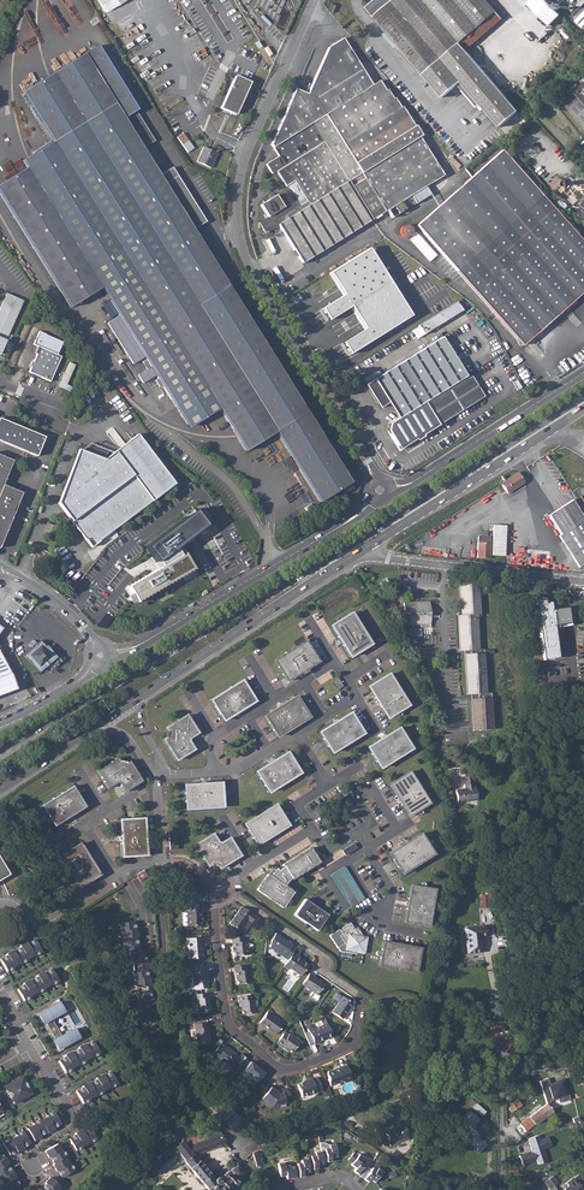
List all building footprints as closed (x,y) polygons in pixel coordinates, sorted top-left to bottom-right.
[(104,12),(122,0),(97,0),(104,12)] [(274,22),(282,17),(279,11),(282,9),(277,0),(266,0),(262,2),(274,22)] [(371,3),(379,13),(374,17),(443,97),(461,81),(500,127),(518,111),(466,50),(460,42),(496,10),(487,0),(375,0),(371,3)] [(487,73),(488,72),(491,31),(468,49),(487,73)] [(268,217),(258,223),(265,234),(278,226),(305,267),(365,230),(367,233),(377,227),(371,220),(386,210),(391,218),(430,194),(425,186),(443,175),(434,161),(438,158),(426,139),(422,141),(419,136),(421,135),(415,125),(414,126),(402,106),(401,107),(394,98),(393,99),(387,89),(385,90),(379,81),(373,85),(343,37),(328,47),(308,94),(296,89),(271,144),(279,156),(266,164),(272,174),(277,171),(286,186),(289,185),(298,198),(283,207),(276,195),(260,205),(268,217)] [(136,111),(138,110),(98,46),(23,92),(54,142),(23,160),(27,167),(0,184),(0,194),(70,307),(101,287),(119,316),(107,323),(133,364),(145,357),(146,359),(151,367),(158,379),(162,385),(176,407),(187,424),(192,426),(219,409),(245,451),(275,432),(319,501),(350,482),(336,460),(341,456),(336,448),(331,451),(228,286),(192,230),(205,222),(172,167),(159,176),(142,149),(154,141),(136,111)] [(235,77),(221,109),(235,115),(249,83),(235,77)] [(564,102),(583,125),(583,84),(564,102)] [(184,132),(177,137),(188,152),(195,148),(184,132)] [(203,148),(197,162),(210,167),(216,154),(203,148)] [(517,340),(583,281),(583,243),(578,236),(581,233),(559,209),(556,212),(502,149),(416,225),(517,340)] [(401,228),(400,230),(400,233),(401,234),(403,236),(405,237),(407,237),(409,236),(410,234),(411,232),(411,230),(410,228),(409,227),(407,226),(404,226),(402,227),(401,228)] [(349,354),(410,316),(369,249),(329,273),(342,295),(321,309),(328,321),(350,308),(363,329),(342,342),(349,354)] [(22,301),(6,294),(0,306),(0,350),(22,301)] [(454,303),(418,325),(424,334),(462,311),(461,310),(456,301),(454,303)] [(30,367),(28,372),(49,381),(60,357),(56,355),(61,343),(44,336),(44,334),(39,332),(33,345),(38,347),(32,362),(31,361),(29,366),(30,367)] [(439,425),(425,402),(466,376),(442,337),(366,384),(380,408),(391,401),(401,416),(386,426),(401,449),(416,439),(418,440),(424,436),(424,434),(439,425)] [(68,363),(58,386),(69,391),(71,387),(65,384),(73,365),(68,363)] [(150,368),(138,375),(143,383),(155,376),(150,368)] [(35,456),(43,436),(0,419),(0,441),(35,456)] [(103,459),(77,449),(56,503),(90,547),(173,483),(136,433),(112,452),(103,459)] [(21,492),(2,484),(12,460),(0,455),(0,543),(21,492)] [(524,483),(517,473),(500,484),(507,494),(524,483)] [(548,516),(560,535),(558,536),(579,568),(583,564),(583,519),(572,500),(548,516)] [(148,546),(163,566),(182,555),(177,548),(208,524),(197,510),(148,546)] [(494,525),(493,555),(505,556),(507,525),(494,525)] [(490,537),(478,536),(477,558),(489,559),(490,537)] [(163,566),(148,574),(128,586),(136,601),(192,569),(184,554),(182,555),(163,566)] [(460,616),(459,615),(461,651),(464,651),(476,650),(475,615),(477,615),(478,615),(476,584),(461,585),(463,615),(460,616)] [(554,602),(539,600),(544,660),(561,657),(558,626),(573,624),(571,607),(555,609),(554,602)] [(417,604),(403,605),(404,627),(420,626),(420,627),(430,627),(429,602),(417,602),(417,604)] [(351,612),(330,625),(349,657),(370,644),(351,612)] [(476,650),(464,651),(464,658),(465,658),(465,654),(482,654),(482,657),(483,657),(483,650),(479,650),(477,615),(475,615),(476,650)] [(404,629),(405,637),(420,636),(420,628),(404,629)] [(305,641),(274,660),(287,682),(319,662),(305,641)] [(40,643),(25,655),(39,670),(53,658),(40,643)] [(15,689),(10,673),(7,669),(0,655),(0,694),(15,689)] [(482,657),(465,658),(467,695),(469,694),(484,694),(482,657)] [(408,705),(389,674),(368,687),(378,703),(387,718),(408,705)] [(333,681),(338,689),(339,688),(342,686),(343,686),(338,678),(333,681)] [(242,680),(210,700),(223,721),(255,701),(242,680)] [(484,694),(469,694),(470,731),(472,730),(470,697),(485,696),(485,699),(487,699),(488,730),(489,730),(488,694),(485,694),(484,694)] [(296,696),(264,716),(277,737),(309,717),(296,696)] [(470,697),(472,730),(488,730),(487,699),(485,699),(485,696),(470,697)] [(334,722),(318,732),(331,753),(363,734),(350,713),(334,722)] [(186,715),(165,728),(167,732),(166,737),(162,740),(175,761),(193,750),(188,741),(189,739),(197,733),(186,715)] [(398,728),(366,747),(380,769),(411,749),(398,728)] [(245,736),(250,743),(255,741),(250,733),(245,736)] [(287,752),(255,772),(268,793),(300,773),(287,752)] [(118,758),(97,771),(108,789),(116,783),(119,784),(124,793),(142,781),(129,760),(125,763),(120,762),(118,758)] [(429,803),(409,772),(388,785),(408,817),(416,812),(429,803)] [(472,776),(462,777),(464,784),(464,789),(455,790),(457,804),(477,800),(476,793),(475,793),(472,776)] [(221,782),(184,785),(185,810),(222,807),(221,782)] [(72,786),(41,806),(54,827),(85,807),(72,786)] [(257,845),(289,825),(284,817),(276,804),(244,824),(257,845)] [(143,818),(119,820),(121,857),(146,856),(143,818)] [(176,833),(168,833),(170,850),(177,849),(176,833)] [(433,855),(420,833),(419,834),(387,854),(400,875),(433,855)] [(212,834),(194,845),(207,866),(212,863),(216,864),(219,869),(240,856),(229,838),(220,843),(217,842),(212,834)] [(80,843),(59,856),(78,888),(99,875),(80,843)] [(353,843),(342,850),(345,855),(356,848),(353,843)] [(267,875),(257,890),(282,907),(293,892),(284,886),(287,881),(291,879),(318,863),(309,848),(282,865),(283,866),(278,870),(275,868),(268,875),(267,875)] [(351,908),(364,899),(344,867),(331,875),(351,908)] [(136,875),(140,881),(148,876),(144,870),(136,875)] [(403,922),(428,926),(434,890),(410,885),(403,922)] [(195,886),(183,887),(184,903),(199,903),(198,897),(196,897),(196,893),(195,886)] [(327,915),(304,899),(293,915),(316,931),(327,915)] [(201,907),(188,907),(188,912),(186,912),(187,926),(200,925),(200,921),(200,917),(201,917),(201,907)] [(241,907),(229,924),(240,931),(247,920),(251,923),(256,917),(241,907)] [(240,931),(243,933),(251,923),(247,920),(240,931)] [(134,922),(120,924),(121,931),(123,931),(124,939),(122,939),(123,947),(124,947),(126,956),(130,955),(131,963),(133,963),(134,971),(132,971),(134,979),(136,988),(150,986),(148,977),(147,977),(146,969),(147,969),(146,961),(145,961),(144,954),(140,954),(138,945),(137,945),(136,938),(137,937),(136,929),(135,930),(134,922)] [(340,952),(356,954),(357,951),(364,952),(366,938),(363,937),(359,931),(357,933),(354,929),(350,922),(341,928),(342,929),(340,931),(339,929),(329,936),(340,952)] [(480,952),(479,942),(481,942),(480,936),(486,936),(485,926),(465,929),(467,954),(480,952)] [(276,933),(270,940),(269,947),(288,960),(293,953),(296,947),(290,942),(289,944),(287,943),(288,942),(276,933)] [(203,937),(187,939),(189,959),(202,958),(201,950),(200,946),(203,945),(203,937)] [(243,937),(231,938),(231,943),(232,943),(233,947),(234,951),(234,956),(247,955),(247,947),(246,947),(245,941),(243,942),(243,937)] [(0,959),(7,971),(14,967),(13,966),(20,962),(20,963),(27,959),(27,958),(33,954),(34,955),(41,951),(34,940),(28,944),(27,942),(20,946),(21,947),(14,951),(13,950),(6,954),(7,955),(0,959)] [(378,966),(415,973),(419,948),(382,942),(378,966)] [(288,960),(283,967),(287,970),(289,968),(300,976),(308,965),(303,962),(296,957),(297,956),(293,953),(288,960)] [(245,965),(233,967),(234,972),(235,972),(235,976),(236,976),(237,980),(237,985),(250,983),(249,975),(249,976),(248,970),(246,970),(245,965)] [(195,969),(190,969),(191,974),(192,974),(193,978),(194,989),(207,988),(206,983),(206,981),(208,981),(206,967),(204,967),(199,968),(195,969)] [(24,985),(17,989),(23,1001),(30,997),(30,995),(36,991),(37,993),(44,989),(43,987),(50,983),(51,985),(58,981),(51,969),(44,973),(43,972),(37,976),(37,977),(30,981),(30,980),(23,983),(24,985)] [(309,973),(302,984),(304,985),(313,991),(317,994),(324,984),(309,973)] [(149,991),(135,993),(136,1001),(138,1000),(139,1008),(138,1008),(139,1016),(140,1016),(141,1025),(155,1023),(154,1014),(152,1014),(151,1007),(152,1006),(151,998),(150,999),(149,991)] [(317,994),(313,991),(310,994),(311,996),(316,999),(317,999),(319,996),(317,994)] [(196,999),(198,1011),(198,1014),(206,1013),(208,1012),(211,1012),(209,1000),(208,1000),(207,997),(207,993),(193,995),(194,1000),(196,999)] [(253,999),(251,1000),(251,995),(238,997),(239,1002),(240,1006),(241,1006),(241,1010),(242,1015),(255,1013),(253,999)] [(343,997),(332,1012),(342,1019),(353,1004),(343,997)] [(37,1013),(38,1014),(56,1004),(61,1013),(63,1012),(57,1001),(37,1013)] [(54,1040),(53,1040),(58,1049),(76,1039),(71,1030),(61,1036),(51,1018),(61,1013),(56,1004),(38,1014),(43,1023),(44,1022),(54,1040)] [(267,1012),(259,1023),(263,1026),(264,1025),(267,1028),(267,1029),(275,1034),(280,1029),(279,1028),(282,1023),(271,1016),(267,1012)] [(205,1022),(194,1024),(197,1044),(208,1042),(207,1032),(208,1032),(207,1027),(206,1027),(205,1022)] [(326,1024),(313,1029),(312,1027),(307,1029),(314,1044),(319,1042),(318,1041),(327,1038),(327,1039),(332,1036),(326,1024)] [(71,1030),(76,1039),(58,1049),(59,1051),(79,1039),(73,1029),(71,1030)] [(283,1033),(276,1043),(280,1046),(281,1045),(284,1048),(285,1048),(288,1050),(292,1053),(300,1041),(294,1037),(293,1037),(289,1034),(287,1035),(283,1033)] [(65,1057),(58,1061),(65,1073),(72,1069),(71,1068),(78,1064),(78,1065),(85,1061),(84,1060),(91,1056),(92,1057),(99,1053),(92,1041),(85,1045),(85,1044),(78,1048),(79,1049),(72,1053),(71,1052),(64,1056),(65,1057)] [(240,1058),(224,1046),(223,1048),(219,1045),(213,1053),(219,1059),(219,1060),(223,1063),(224,1063),(231,1068),(240,1058)] [(249,1062),(245,1059),(236,1070),(241,1074),(243,1071),(257,1082),(265,1073),(250,1061),(249,1062)] [(330,1086),(343,1081),(344,1083),(352,1080),(346,1065),(338,1068),(339,1069),(335,1071),(333,1070),(328,1071),(327,1074),(328,1078),(328,1080),(330,1086)] [(82,1088),(75,1092),(82,1104),(89,1100),(88,1098),(95,1094),(96,1096),(103,1092),(102,1091),(109,1087),(110,1088),(117,1084),(110,1072),(103,1076),(102,1075),(95,1079),(96,1080),(89,1084),(88,1083),(82,1087),(82,1088)] [(21,1076),(3,1086),(7,1093),(13,1103),(30,1094),(27,1087),(26,1087),(21,1076)] [(297,1084),(301,1096),(315,1091),(316,1093),(322,1091),(317,1078),(312,1080),(311,1078),(297,1084)] [(557,1099),(558,1102),(570,1099),(563,1078),(549,1083),(547,1079),(539,1081),(546,1103),(557,1099)] [(279,1093),(271,1087),(260,1100),(271,1109),(279,1107),(279,1106),(291,1103),(288,1087),(281,1089),(282,1092),(279,1093)] [(523,1106),(518,1099),(511,1104),(513,1105),(509,1108),(512,1113),(523,1106)] [(477,1154),(487,1146),(483,1141),(482,1142),(477,1136),(478,1135),(473,1129),(474,1124),(478,1119),(476,1117),(479,1114),(481,1115),(485,1111),(476,1102),(471,1107),(473,1109),(471,1112),(469,1110),(455,1125),(469,1143),(470,1142),(474,1148),(473,1149),(477,1154)] [(246,1109),(251,1114),(255,1111),(252,1107),(253,1105),(250,1103),(246,1109)] [(525,1132),(534,1125),(535,1126),(553,1112),(546,1103),(519,1124),(525,1132)] [(234,1130),(245,1119),(229,1104),(218,1115),(234,1130)] [(188,1110),(193,1124),(201,1121),(195,1107),(188,1110)] [(27,1130),(33,1142),(40,1138),(40,1137),(46,1133),(47,1134),(54,1130),(53,1129),(60,1125),(53,1113),(47,1117),(47,1118),(40,1122),(40,1121),(33,1125),(34,1126),(27,1130)] [(403,1124),(384,1130),(390,1146),(398,1143),(397,1140),(408,1136),(403,1124)] [(75,1135),(68,1139),(75,1151),(82,1147),(81,1146),(88,1142),(88,1143),(95,1139),(89,1127),(82,1131),(81,1130),(74,1134),(75,1135)] [(184,1161),(189,1168),(201,1183),(202,1183),(206,1189),(215,1182),(213,1179),(193,1155),(226,1144),(223,1136),(219,1129),(206,1135),(205,1130),(192,1135),(192,1136),(183,1143),(175,1150),(184,1160),(184,1161)] [(8,1139),(1,1143),(8,1155),(15,1151),(16,1152),(22,1148),(22,1147),(29,1143),(22,1131),(15,1135),(16,1136),(9,1140),(8,1139)] [(520,1156),(523,1165),(537,1160),(538,1164),(548,1161),(544,1149),(550,1147),(548,1139),(540,1141),(539,1137),(529,1140),(533,1152),(520,1156)] [(173,1147),(175,1150),(183,1143),(182,1141),(173,1147)] [(319,1143),(321,1151),(323,1163),(331,1161),(331,1158),(337,1157),(334,1144),(328,1145),(323,1142),(319,1143)] [(56,1144),(44,1151),(48,1158),(49,1157),(53,1164),(52,1165),(56,1172),(57,1171),(61,1178),(73,1171),(69,1164),(68,1165),(64,1158),(65,1157),(61,1150),(60,1151),(56,1144)] [(154,1169),(160,1176),(176,1159),(180,1164),(184,1161),(184,1160),(175,1150),(172,1152),(168,1156),(169,1157),(160,1166),(159,1165),(154,1169)] [(323,1164),(323,1163),(321,1151),(315,1152),(306,1154),(307,1159),(309,1170),(318,1169),(317,1165),(323,1164)] [(353,1152),(348,1160),(352,1163),(351,1164),(355,1168),(353,1171),(361,1176),(368,1167),(364,1165),(366,1163),(362,1160),(364,1158),(359,1154),(357,1156),(353,1152)] [(3,1185),(2,1186),(4,1189),(17,1189),(15,1187),(18,1186),(14,1179),(15,1178),(11,1171),(10,1172),(6,1165),(7,1164),(3,1158),(2,1158),(0,1155),(0,1180),(3,1185)] [(254,1159),(256,1166),(262,1164),(260,1157),(254,1159)] [(309,1172),(309,1170),(307,1159),(301,1160),(301,1163),(297,1163),(297,1165),(293,1166),(295,1178),(304,1176),(303,1173),(309,1172)] [(288,1162),(278,1164),(280,1176),(286,1176),(286,1179),(295,1178),(293,1166),(289,1167),(288,1162)] [(206,1189),(207,1189),(226,1189),(232,1185),(235,1185),(237,1183),(238,1180),(236,1178),(243,1173),(236,1165),(230,1171),(229,1170),(222,1175),(223,1177),(221,1179),(219,1177),(217,1177),(213,1179),(215,1182),(206,1189)] [(371,1169),(368,1167),(361,1176),(368,1182),(370,1179),(375,1183),(379,1177),(382,1172),(383,1172),(378,1168),(376,1171),(372,1168),(371,1169)] [(394,1171),(387,1173),(390,1179),(396,1177),(394,1171)] [(570,1180),(565,1184),(568,1187),(564,1189),(583,1189),(583,1188),(583,1182),(578,1174),(573,1178),(576,1181),(573,1183),(570,1180)] [(552,1176),(548,1180),(553,1186),(558,1183),(552,1176)] [(59,1186),(49,1178),(44,1184),(45,1185),(41,1189),(56,1189),(59,1186)] [(544,1182),(550,1189),(556,1189),(553,1186),(548,1180),(544,1182)]
